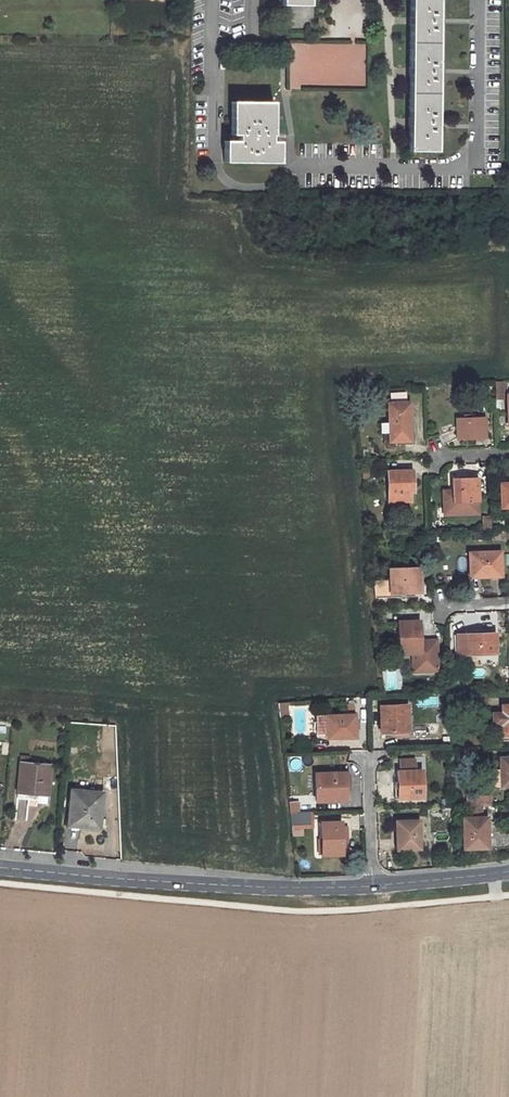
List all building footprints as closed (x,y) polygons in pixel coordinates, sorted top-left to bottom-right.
[(437,0),(410,0),(408,151),(436,151),(437,0)] [(367,90),(367,43),(288,42),(288,89),(367,90)] [(279,142),(271,142),(271,135),(273,135),(273,102),(231,102),(231,135),(233,135),(233,141),(225,140),(224,162),(279,163),(279,142)] [(405,392),(389,393),(390,402),(405,402),(405,392)] [(388,422),(379,422),(380,433),(389,433),(389,441),(409,440),(408,402),(405,402),(390,402),(387,402),(388,422)] [(484,417),(455,419),(456,438),(484,437),(484,417)] [(409,499),(408,483),(412,483),(411,469),(387,470),(388,505),(399,504),(399,500),(409,499)] [(452,511),(452,518),(477,517),(475,482),(466,482),(466,479),(451,480),(452,494),(442,495),(443,511),(452,511)] [(499,483),(500,508),(508,507),(508,483),(499,483)] [(504,517),(492,518),(493,527),(504,527),(504,517)] [(493,576),(493,573),(500,573),(499,552),(468,553),(469,576),(479,575),(479,577),(493,576)] [(388,581),(373,581),(375,597),(414,596),(414,593),(419,593),(419,567),(387,569),(388,581)] [(384,609),(376,610),(377,622),(385,620),(384,609)] [(420,640),(419,620),(398,621),(399,654),(411,653),(412,667),(437,667),(436,640),(423,640),(423,643),(420,643),(420,640)] [(495,653),(494,633),(456,634),(457,654),(495,653)] [(457,682),(447,682),(447,692),(458,692),(457,682)] [(278,716),(289,716),(289,703),(279,703),(278,716)] [(406,704),(380,705),(381,732),(385,732),(408,731),(406,704)] [(492,713),(493,735),(508,735),(508,705),(500,705),(500,713),(492,713)] [(354,714),(315,716),(316,734),(324,733),(324,737),(335,736),(335,738),(354,737),(354,714)] [(28,765),(28,758),(20,757),(17,791),(27,793),(27,797),(37,798),(36,804),(47,805),(50,767),(28,765)] [(500,769),(490,770),(491,787),(508,786),(508,757),(499,757),(499,762),(500,769)] [(414,759),(400,760),(400,770),(397,770),(398,798),(422,797),(421,770),(414,770),(414,759)] [(490,762),(490,770),(500,769),(499,762),(490,762)] [(344,773),(314,774),(315,801),(345,800),(344,773)] [(71,789),(67,823),(81,824),(81,827),(98,828),(101,793),(71,789)] [(466,797),(466,807),(480,806),(480,797),(466,797)] [(480,797),(480,806),(481,806),(488,806),(488,797),(480,797)] [(305,801),(293,801),(294,812),(305,811),(305,801)] [(480,806),(466,807),(467,818),(462,818),(463,849),(486,848),(486,838),(487,838),(487,824),(483,824),(483,817),(481,817),(481,806),(480,806)] [(294,812),(288,812),(290,825),(309,824),(309,811),(305,811),(294,812)] [(418,820),(400,820),(400,826),(394,827),(395,849),(419,848),(418,820)] [(340,822),(319,822),(321,855),(341,855),(340,822)]
